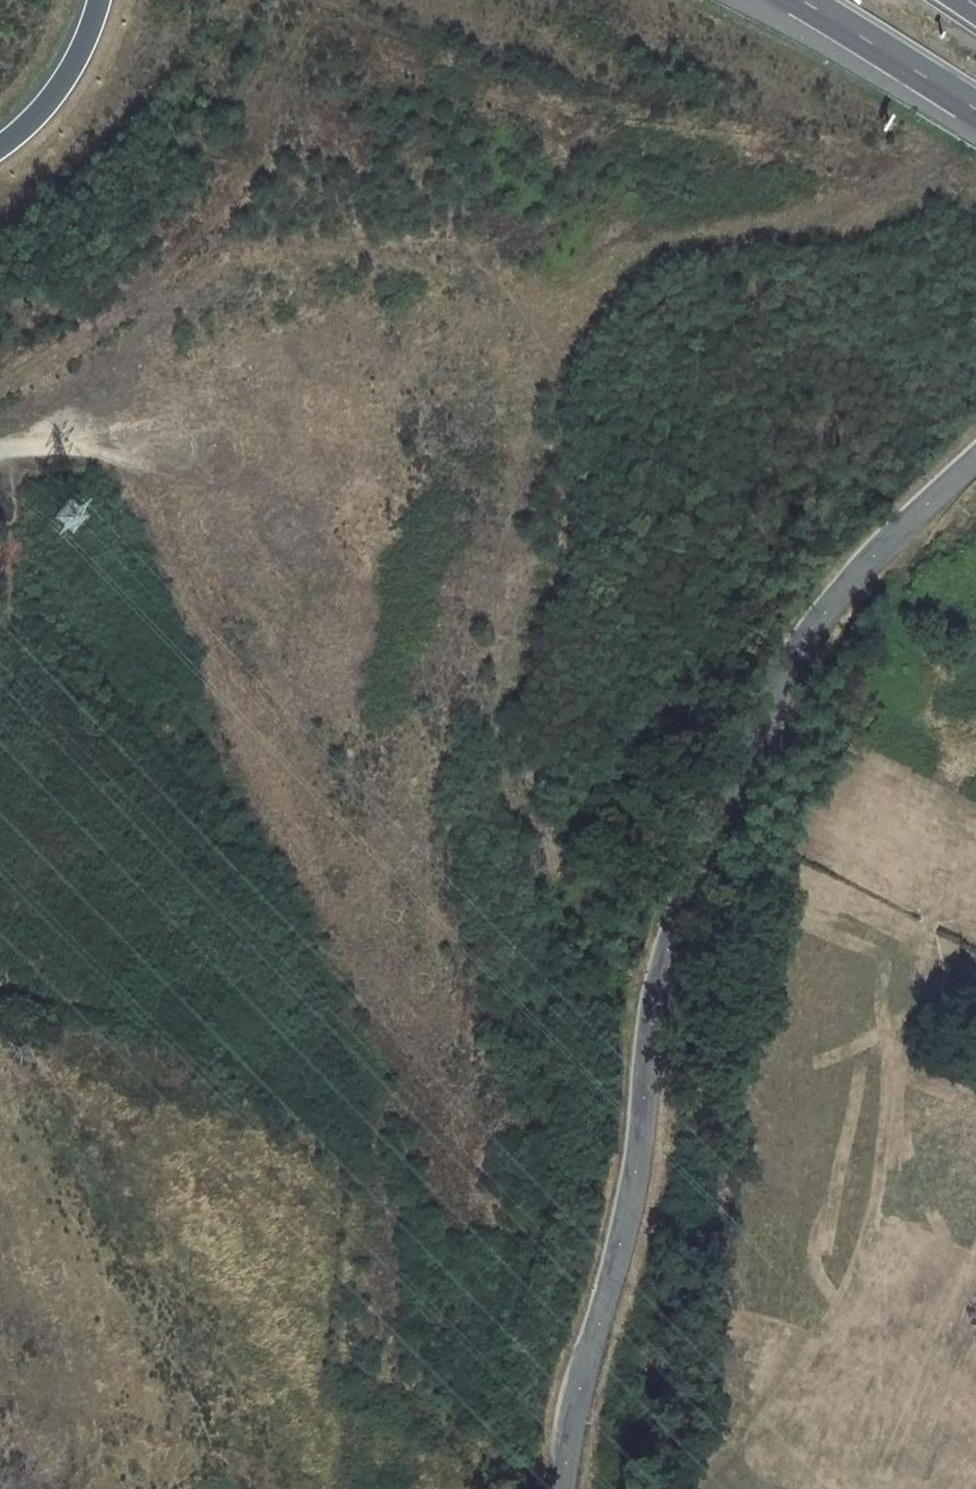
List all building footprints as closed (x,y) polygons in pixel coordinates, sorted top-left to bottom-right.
[(778,415),(767,426),(773,432),(784,421),(778,415)]
